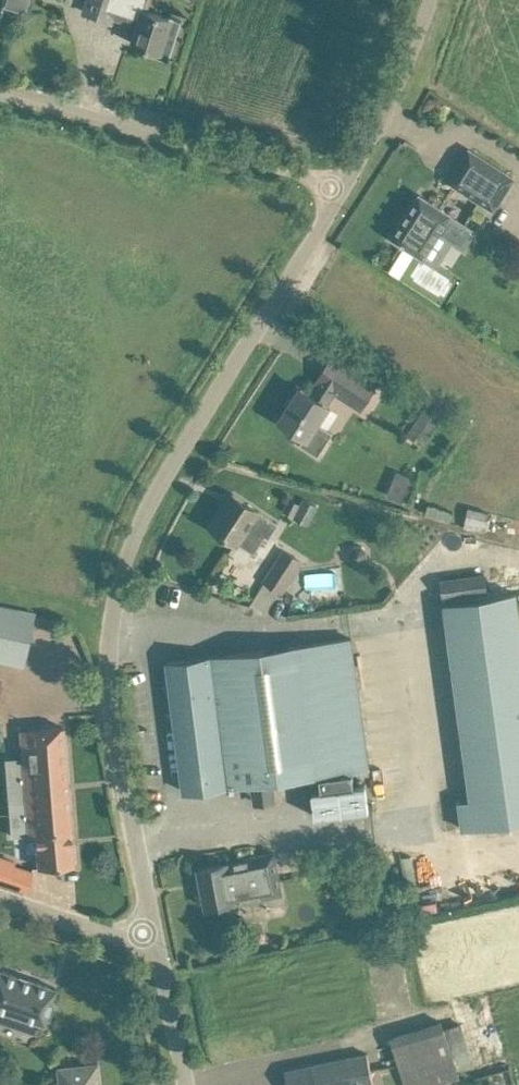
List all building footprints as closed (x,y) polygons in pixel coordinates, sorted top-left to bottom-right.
[(33,0),(9,0),(8,4),(30,10),(33,0)] [(84,10),(114,19),(114,17),(138,25),(133,42),(150,47),(148,52),(169,59),(169,58),(168,57),(175,36),(174,36),(179,18),(168,15),(168,16),(147,10),(150,0),(87,0),(84,10)] [(449,181),(494,210),(515,177),(470,148),(449,181)] [(439,232),(464,248),(476,229),(451,213),(420,193),(392,237),(423,257),(439,232)] [(396,258),(389,270),(400,277),(407,266),(396,258)] [(281,418),(306,435),(301,443),(318,454),(333,431),(317,422),(329,404),(327,402),(334,390),(361,408),(377,383),(333,355),(317,379),(320,381),(312,393),(301,386),(281,418)] [(408,434),(422,443),(441,412),(427,403),(408,434)] [(397,470),(387,494),(403,501),(413,477),(397,470)] [(259,509),(259,508),(234,492),(212,525),(238,541),(254,552),(265,535),(269,537),(279,522),(259,509)] [(284,510),(297,516),(296,517),(307,523),(317,504),(306,498),(303,503),(290,497),(284,510)] [(428,503),(425,512),(450,521),(453,511),(428,503)] [(488,514),(467,509),(463,524),(484,530),(488,514)] [(264,576),(283,588),(303,558),(284,545),(264,576)] [(350,551),(350,558),(356,563),(362,563),(368,559),(368,551),(362,546),(356,546),(350,551)] [(486,572),(441,577),(443,597),(488,592),(486,572)] [(517,592),(446,601),(473,797),(460,799),(464,828),(518,821),(518,609),(517,592)] [(0,605),(0,660),(22,664),(33,612),(0,605)] [(368,767),(350,637),(168,661),(184,790),(245,782),(245,785),(252,791),(255,790),(256,801),(274,799),(272,779),(368,767)] [(23,754),(5,755),(7,783),(49,780),(49,778),(66,777),(62,725),(20,728),(23,754)] [(353,772),(321,776),(322,788),(313,790),(316,816),(369,809),(366,783),(355,784),(353,772)] [(7,783),(6,783),(8,802),(10,831),(12,831),(13,834),(29,833),(29,835),(36,834),(38,866),(73,863),(66,777),(49,778),(49,780),(7,783)] [(227,862),(227,861),(199,867),(207,906),(255,897),(281,892),(274,853),(227,862)] [(7,882),(14,860),(0,856),(0,879),(7,882)] [(20,866),(21,881),(35,880),(34,865),(20,866)] [(41,1022),(43,1023),(44,1020),(45,1017),(49,1018),(54,1002),(50,1001),(54,989),(55,989),(55,986),(53,985),(53,986),(32,979),(32,978),(19,974),(19,975),(0,969),(0,1008),(41,1022)] [(460,1023),(443,1028),(441,1020),(392,1035),(408,1084),(422,1084),(458,1074),(452,1055),(468,1050),(460,1023)] [(371,1083),(374,1082),(368,1052),(311,1064),(315,1084),(371,1084),(371,1083)] [(98,1062),(59,1066),(61,1084),(101,1084),(98,1062)]
